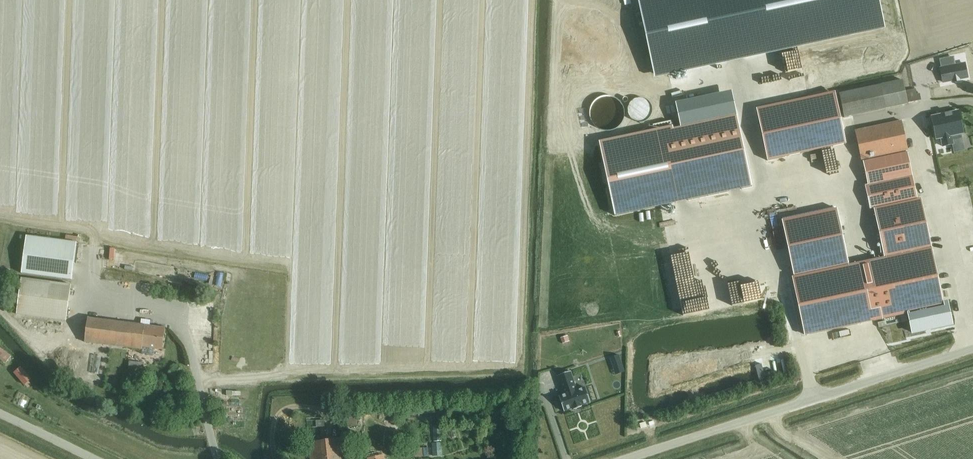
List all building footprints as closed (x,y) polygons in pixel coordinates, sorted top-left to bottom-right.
[(656,74),(883,26),(878,0),(641,0),(656,74)] [(914,66),(902,68),(906,82),(917,80),(914,66)] [(844,118),(886,109),(908,104),(908,103),(905,92),(903,80),(881,85),(839,94),(844,118)] [(915,89),(905,92),(908,103),(918,101),(915,89)] [(834,95),(757,111),(767,160),(844,144),(834,95)] [(958,111),(931,117),(936,140),(941,139),(942,147),(953,144),(952,141),(962,139),(961,134),(963,134),(958,111)] [(599,144),(614,215),(752,186),(737,114),(599,144)] [(794,275),(793,275),(805,336),(896,316),(912,313),(914,324),(944,317),(946,316),(948,316),(946,302),(944,303),(921,200),(918,201),(917,199),(912,175),(907,152),(908,152),(902,121),(855,131),(861,162),(863,161),(868,185),(865,185),(870,209),(874,209),(884,256),(848,263),(794,275)] [(782,220),(794,275),(848,263),(836,208),(782,220)] [(26,237),(22,274),(72,280),(76,244),(26,237)] [(67,321),(71,285),(22,279),(17,314),(67,321)] [(85,342),(142,349),(142,347),(163,350),(165,328),(88,318),(85,342)] [(11,357),(11,356),(0,348),(0,356),(7,361),(11,357)] [(618,355),(609,358),(615,375),(624,372),(618,355)] [(129,362),(128,369),(140,371),(141,363),(129,362)] [(20,367),(14,372),(24,384),(30,379),(25,373),(20,367)] [(559,396),(564,411),(573,408),(574,410),(581,407),(581,406),(590,402),(585,387),(577,390),(570,371),(557,376),(564,394),(559,396)] [(357,425),(356,406),(346,406),(347,426),(357,425)] [(391,413),(387,420),(394,423),(397,416),(391,413)] [(320,421),(316,421),(316,428),(320,427),(320,438),(324,438),(324,418),(320,418),(320,421)] [(339,439),(309,442),(311,458),(341,458),(339,439)]
